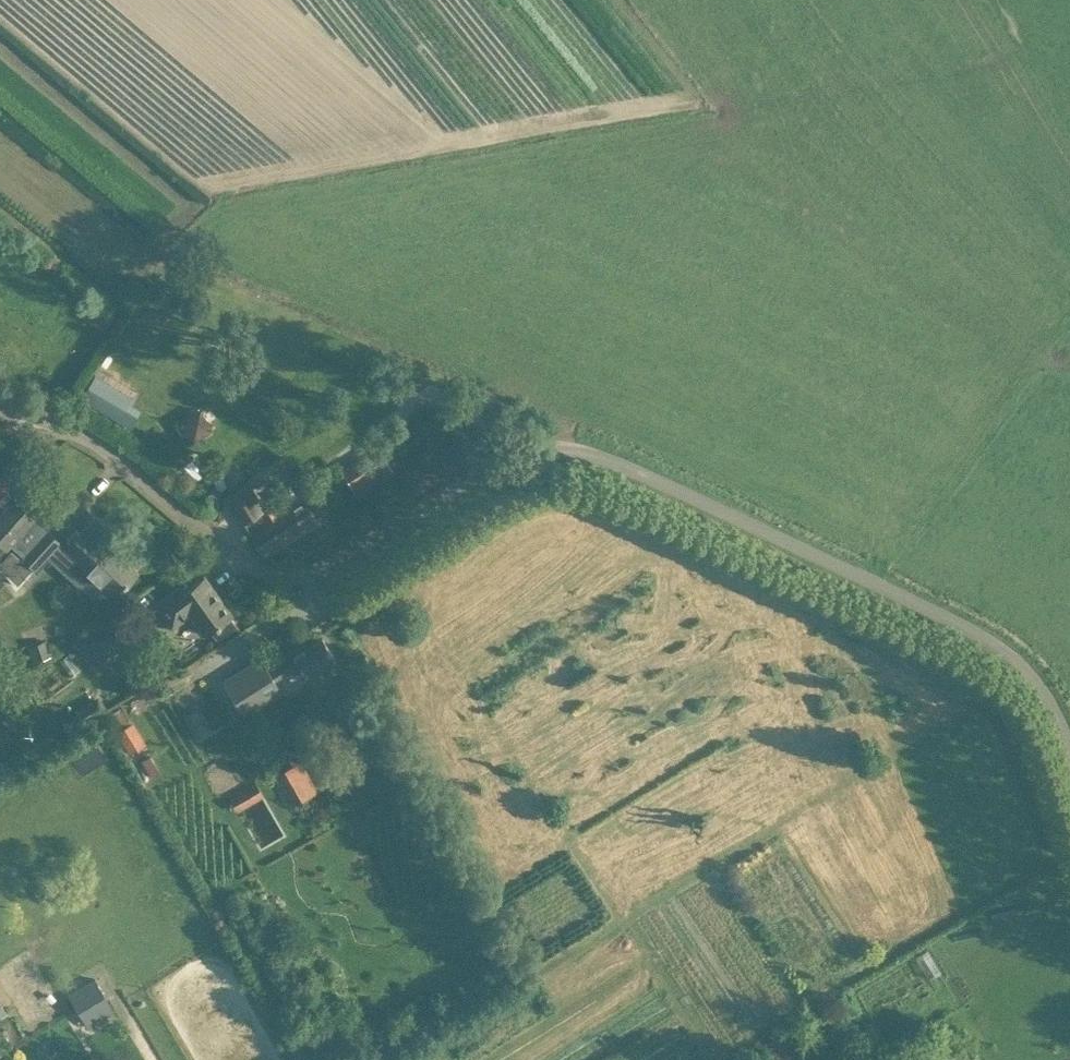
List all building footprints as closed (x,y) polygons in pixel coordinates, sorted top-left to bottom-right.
[(89,385),(81,398),(131,428),(139,415),(89,385)] [(202,408),(181,421),(194,440),(214,426),(202,408)] [(379,445),(366,453),(386,484),(399,476),(379,445)] [(226,494),(243,520),(265,555),(318,521),(306,502),(303,497),(309,494),(310,496),(340,478),(331,463),(317,472),(319,475),(306,483),(296,488),(302,498),(281,511),(275,501),(264,508),(247,480),(226,494)] [(223,497),(226,488),(214,485),(212,494),(223,497)] [(39,514),(19,494),(0,515),(0,555),(1,556),(11,544),(31,523),(39,514)] [(116,596),(124,588),(138,572),(119,554),(116,557),(108,550),(118,539),(96,518),(89,526),(87,525),(65,549),(116,596)] [(24,556),(43,533),(31,523),(11,544),(24,556)] [(43,533),(24,556),(38,569),(61,542),(47,529),(43,533)] [(0,564),(0,567),(18,583),(32,567),(13,549),(0,564)] [(180,585),(163,598),(156,602),(173,625),(174,624),(190,612),(206,634),(212,630),(218,639),(238,625),(231,616),(234,614),(205,575),(184,590),(180,585)] [(108,655),(136,635),(123,616),(94,635),(108,655)] [(186,634),(189,649),(203,647),(199,631),(186,634)] [(336,658),(334,655),(323,637),(309,645),(307,643),(269,668),(263,658),(256,662),(252,657),(232,670),(235,675),(226,680),(238,699),(242,707),(279,686),(276,680),(302,664),(308,675),(336,658)] [(46,641),(29,646),(34,661),(52,656),(46,641)] [(191,722),(208,742),(233,723),(216,702),(191,722)] [(132,725),(119,733),(131,752),(144,744),(132,725)] [(156,764),(147,769),(152,778),(161,773),(156,764)] [(308,770),(285,783),(297,803),(319,790),(308,770)] [(250,815),(274,799),(268,791),(244,808),(250,815)] [(253,822),(270,851),(290,840),(274,810),(253,822)] [(96,976),(69,992),(83,1014),(109,998),(96,976)] [(8,1012),(0,999),(0,1017),(8,1012)]
